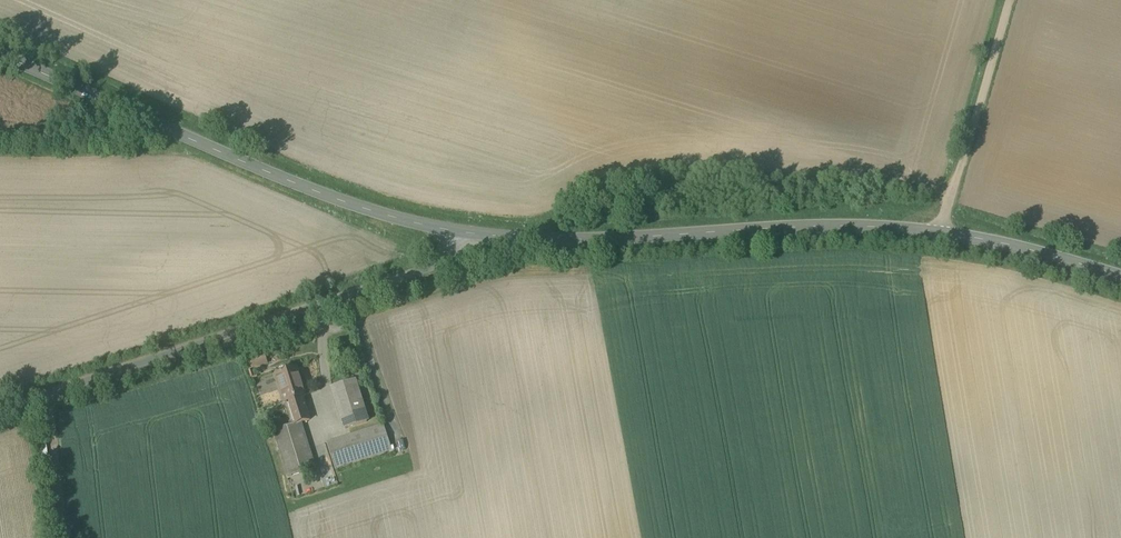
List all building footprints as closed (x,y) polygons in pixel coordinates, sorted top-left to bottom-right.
[(265,354),(247,359),(249,371),(268,367),(265,354)] [(291,413),(295,425),(295,426),(301,424),(310,421),(303,398),(305,397),(296,370),(277,376),(285,403),(290,401),(294,412),(291,413)] [(354,381),(332,388),(345,429),(367,423),(354,381)] [(316,469),(301,424),(295,426),(295,425),(294,425),(294,426),(274,432),(289,477),(316,469)] [(383,425),(328,443),(336,469),(391,451),(383,425)]
